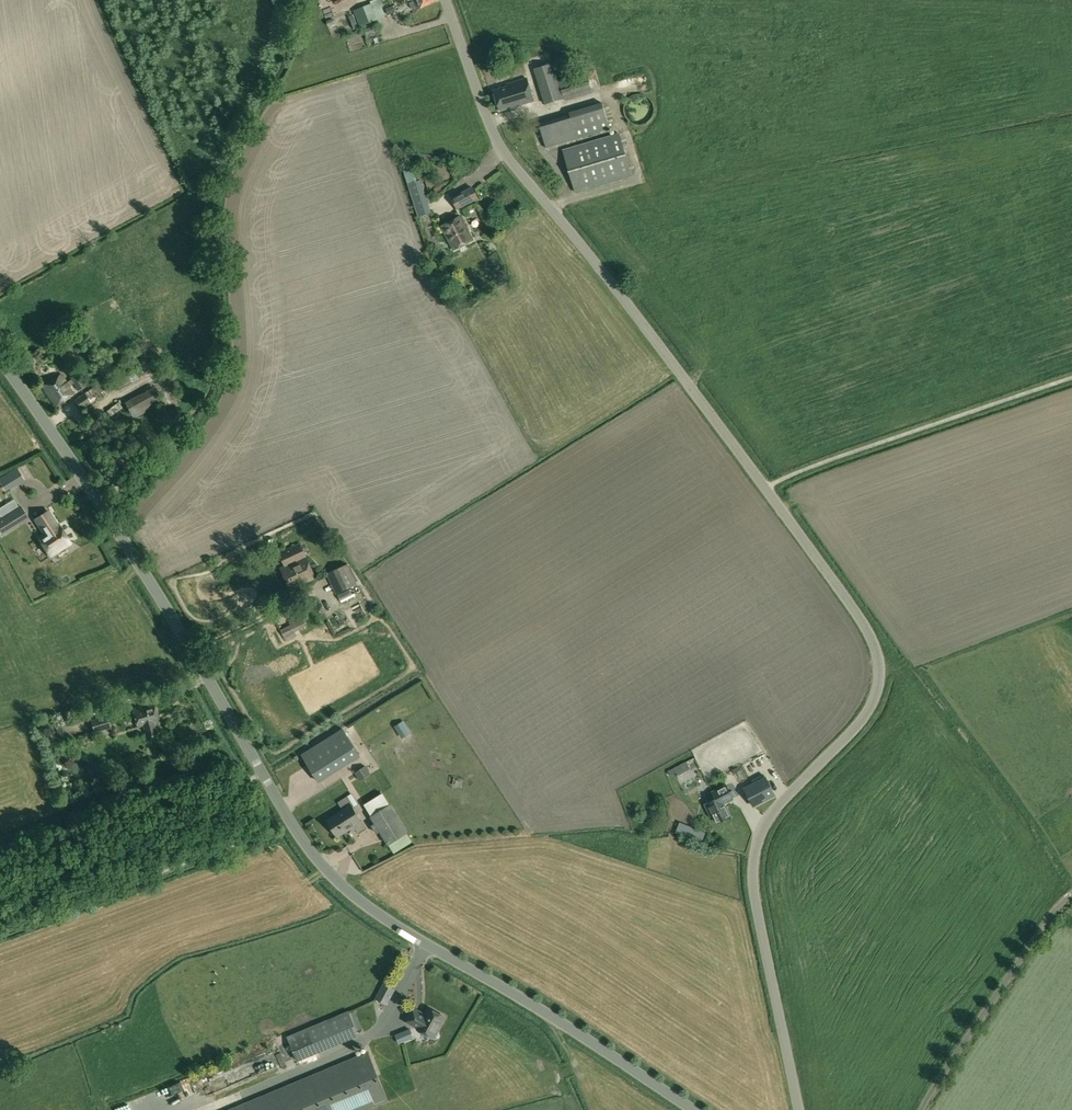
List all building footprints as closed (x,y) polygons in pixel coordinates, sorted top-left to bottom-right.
[(413,1),(410,3),(412,8),(415,7),(416,9),(436,1),(436,0),(413,0),(413,1)] [(364,25),(378,19),(374,9),(372,3),(357,8),(364,25)] [(534,68),(545,103),(563,98),(551,62),(534,68)] [(565,100),(592,91),(586,72),(559,80),(565,100)] [(494,91),(499,109),(500,109),(500,111),(506,109),(506,107),(511,105),(512,107),(534,100),(527,78),(507,84),(508,86),(494,91)] [(624,109),(624,110),(624,111),(624,112),(625,113),(625,114),(625,115),(626,115),(626,116),(626,117),(627,117),(627,118),(627,119),(628,119),(628,120),(629,120),(630,121),(631,122),(632,122),(633,123),(634,123),(635,123),(635,124),(636,124),(637,124),(638,124),(639,124),(640,124),(641,124),(642,124),(643,124),(644,124),(644,123),(645,123),(646,123),(647,122),(648,121),(649,121),(650,120),(650,119),(651,119),(651,118),(652,118),(652,117),(653,116),(653,115),(654,114),(654,113),(654,112),(654,111),(654,110),(654,109),(654,108),(654,107),(654,106),(654,105),(654,104),(653,103),(653,102),(652,101),(652,100),(651,100),(651,99),(650,99),(650,98),(649,98),(649,97),(648,97),(648,96),(647,96),(646,96),(646,95),(645,95),(644,95),(643,94),(642,94),(641,94),(640,94),(639,94),(638,94),(637,94),(636,94),(635,94),(634,95),(633,95),(632,95),(632,96),(631,96),(630,97),(629,97),(629,98),(628,98),(628,99),(627,100),(626,101),(626,102),(625,103),(625,104),(625,105),(624,106),(624,107),(624,108),(624,109)] [(539,123),(546,149),(610,129),(602,102),(570,111),(570,113),(539,123)] [(562,149),(575,193),(632,176),(619,133),(562,149)] [(413,162),(402,166),(406,176),(408,184),(418,217),(431,212),(421,180),(419,180),(416,173),(413,162)] [(451,198),(457,209),(478,197),(472,187),(451,198)] [(441,225),(454,250),(473,240),(460,215),(441,225)] [(141,367),(135,370),(139,378),(144,375),(141,367)] [(132,382),(128,375),(126,371),(113,379),(115,382),(119,389),(132,382)] [(56,406),(74,394),(61,374),(43,386),(56,406)] [(71,379),(79,391),(86,386),(86,385),(79,374),(71,379)] [(74,400),(81,410),(92,402),(112,389),(105,379),(85,392),(74,400)] [(12,485),(6,475),(0,479),(0,481),(5,489),(12,485)] [(0,517),(0,528),(4,534),(29,518),(21,504),(0,517)] [(58,526),(57,526),(48,512),(36,520),(46,534),(58,526)] [(59,525),(57,526),(58,526),(46,534),(39,538),(51,555),(70,543),(59,525)] [(335,549),(329,538),(323,541),(329,552),(335,549)] [(280,553),(286,567),(281,569),(291,590),(316,578),(300,543),(280,553)] [(334,570),(343,590),(344,590),(357,583),(348,563),(335,570),(334,570)] [(350,589),(338,595),(341,600),(352,595),(350,589)] [(302,616),(289,622),(291,625),(281,630),(285,640),(295,635),(294,632),(307,626),(302,616)] [(153,703),(132,708),(137,726),(143,725),(148,740),(158,737),(154,722),(158,721),(153,703)] [(108,715),(90,720),(94,732),(112,727),(108,715)] [(404,734),(414,728),(407,718),(398,723),(404,734)] [(71,736),(67,723),(56,726),(59,739),(71,736)] [(318,781),(360,755),(344,728),(302,754),(318,781)] [(686,762),(669,771),(671,775),(676,772),(679,777),(690,771),(686,762)] [(360,770),(365,778),(371,774),(366,767),(360,770)] [(384,771),(378,778),(385,784),(391,777),(384,771)] [(766,777),(744,788),(753,806),(775,795),(766,777)] [(692,793),(704,795),(706,782),(695,780),(692,793)] [(715,798),(705,804),(711,816),(713,814),(718,822),(730,816),(723,803),(733,798),(726,784),(712,792),(715,798)] [(371,816),(390,804),(383,793),(364,805),(371,816)] [(358,833),(359,832),(366,827),(353,806),(347,796),(339,801),(343,808),(326,819),(338,838),(355,827),(356,830),(358,833)] [(390,804),(371,816),(370,816),(375,823),(371,825),(377,833),(380,832),(388,845),(408,832),(390,804)] [(384,983),(376,999),(386,1004),(395,989),(384,983)] [(445,1017),(429,1008),(426,1015),(413,1008),(406,1021),(418,1028),(418,1029),(431,1037),(435,1029),(437,1030),(445,1017)] [(349,1011),(287,1037),(297,1062),(360,1036),(349,1011)] [(413,1029),(398,1035),(400,1040),(415,1034),(413,1029)] [(388,1101),(368,1052),(243,1104),(228,1109),(366,1109),(388,1101)]
